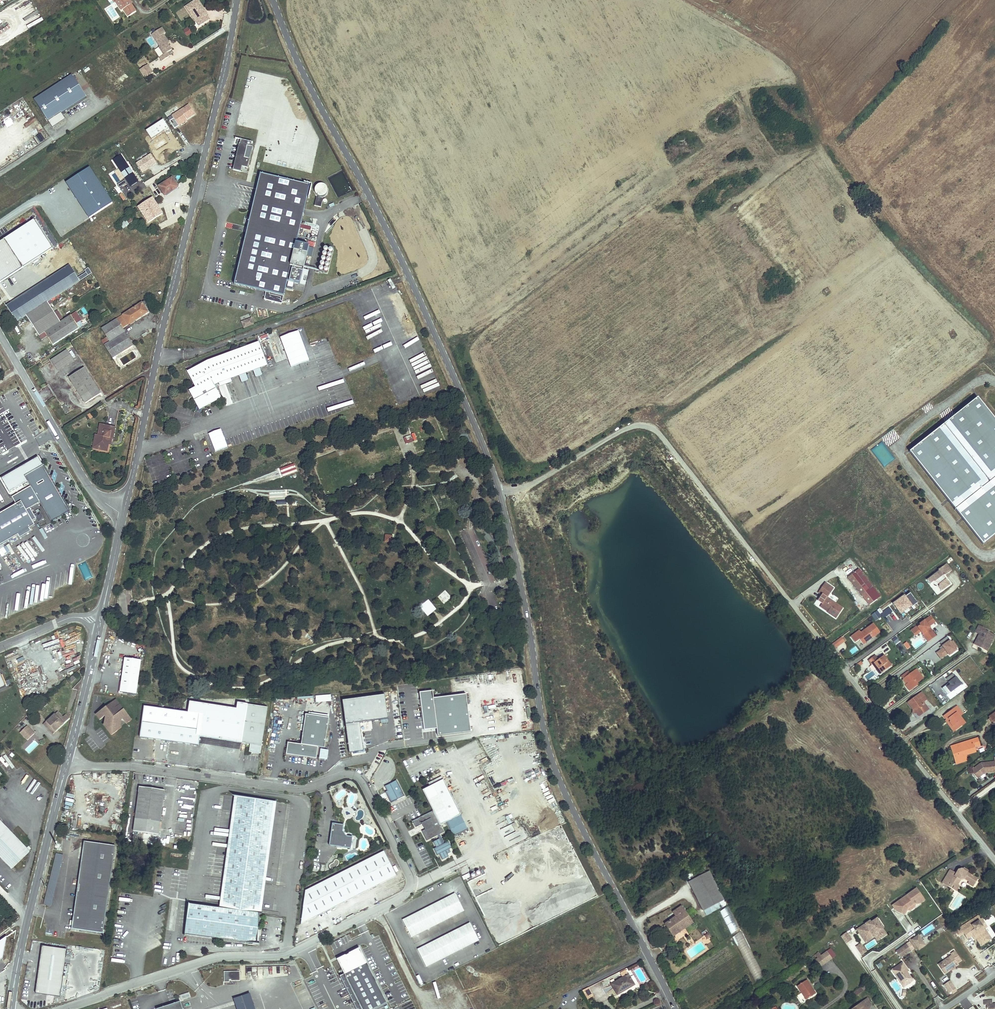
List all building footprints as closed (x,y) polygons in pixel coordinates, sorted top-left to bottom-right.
[(131,14),(136,11),(131,4),(130,5),(127,0),(117,0),(117,1),(115,2),(121,11),(123,9),(127,15),(130,13),(131,14)] [(205,11),(203,12),(202,10),(203,8),(198,0),(194,0),(185,6),(196,22),(197,22),(200,19),(203,24),(209,20),(206,15),(208,15),(205,11)] [(162,61),(171,56),(168,52),(172,50),(168,44),(167,42),(168,41),(163,34),(165,33),(162,28),(152,34),(160,46),(159,47),(164,55),(159,57),(162,61)] [(145,78),(153,73),(148,65),(140,70),(145,78)] [(52,129),(66,120),(61,113),(87,97),(72,75),(34,100),(52,129)] [(174,129),(185,122),(185,121),(195,114),(189,105),(172,116),(174,118),(169,121),(174,129)] [(251,144),(240,141),(233,169),(241,171),(242,168),(247,169),(252,149),(250,148),(251,144)] [(142,172),(157,163),(151,154),(136,163),(142,172)] [(139,181),(121,155),(113,160),(130,187),(139,181)] [(113,203),(89,168),(66,183),(89,218),(113,203)] [(311,185),(261,173),(233,285),(267,292),(266,299),(283,303),(288,282),(289,282),(295,283),(301,285),(305,270),(310,246),(297,243),(311,185)] [(178,188),(172,178),(159,187),(165,196),(178,188)] [(319,196),(319,198),(318,197),(316,206),(322,207),(324,201),(324,202),(325,203),(326,204),(327,204),(328,204),(329,203),(329,202),(330,201),(330,200),(329,199),(328,198),(327,198),(326,198),(325,198),(325,199),(322,198),(322,196),(323,196),(324,195),(325,194),(326,193),(327,192),(327,190),(326,189),(326,188),(325,187),(324,186),(322,185),(321,185),(319,185),(318,186),(317,187),(316,188),(316,189),(315,191),(315,192),(316,193),(317,195),(318,195),(319,196)] [(147,202),(138,207),(144,216),(148,223),(162,213),(154,202),(149,205),(147,202)] [(140,219),(144,216),(138,207),(135,210),(140,219)] [(129,225),(129,226),(134,223),(130,216),(120,223),(123,229),(129,225)] [(23,268),(4,239),(0,242),(0,283),(23,268)] [(70,265),(6,306),(17,322),(26,316),(47,302),(51,300),(80,281),(78,279),(70,265)] [(78,279),(80,281),(92,273),(88,268),(85,270),(86,273),(78,279)] [(309,271),(305,270),(301,285),(306,286),(307,282),(304,281),(305,276),(308,277),(309,271)] [(49,305),(47,302),(26,316),(39,336),(44,333),(53,345),(79,328),(76,324),(82,320),(76,311),(64,320),(60,322),(54,312),(49,305)] [(110,342),(125,332),(122,328),(129,323),(129,324),(148,312),(142,303),(101,329),(107,337),(110,342)] [(57,310),(54,312),(60,322),(64,320),(57,310)] [(243,328),(254,324),(251,317),(241,321),(243,328)] [(119,348),(130,341),(125,332),(110,342),(105,345),(113,358),(115,357),(122,352),(119,348)] [(262,341),(260,334),(250,338),(253,344),(262,341)] [(122,352),(133,345),(130,341),(119,348),(122,352)] [(252,345),(200,363),(180,374),(189,391),(182,394),(191,409),(194,411),(214,400),(207,388),(211,386),(260,368),(252,345)] [(51,360),(58,371),(73,361),(67,350),(51,360)] [(85,369),(84,368),(69,378),(85,404),(101,394),(100,393),(99,391),(86,371),(85,369)] [(977,398),(909,452),(983,545),(994,535),(994,421),(977,398)] [(115,427),(102,425),(101,431),(98,431),(98,435),(95,446),(102,447),(102,450),(107,451),(109,444),(108,443),(108,441),(111,442),(112,438),(113,439),(115,427)] [(10,442),(3,427),(0,428),(0,438),(3,445),(10,442)] [(93,448),(102,450),(102,447),(95,446),(98,435),(95,435),(93,448)] [(294,463),(280,468),(280,470),(281,472),(295,467),(294,463)] [(43,466),(25,476),(31,486),(40,502),(51,521),(69,511),(43,466)] [(295,467),(281,472),(282,474),(283,476),(297,471),(295,467)] [(21,501),(32,521),(36,519),(30,508),(40,502),(31,486),(12,497),(16,504),(21,501)] [(0,513),(0,545),(18,535),(20,538),(31,531),(29,528),(34,525),(32,521),(21,501),(16,504),(0,513)] [(944,576),(943,576),(945,574),(945,575),(951,570),(946,562),(938,569),(939,571),(927,581),(930,585),(933,582),(939,584),(938,586),(941,590),(950,584),(944,576)] [(872,586),(858,569),(854,572),(868,589),(872,586)] [(868,589),(854,572),(847,577),(869,605),(880,597),(872,586),(868,589)] [(832,588),(824,583),(822,586),(830,592),(832,588)] [(830,592),(822,586),(818,593),(821,595),(817,601),(821,604),(819,606),(826,611),(826,610),(828,611),(827,612),(835,618),(841,608),(826,598),(830,592)] [(899,614),(916,603),(909,591),(891,602),(899,614)] [(876,610),(870,615),(875,621),(881,616),(876,610)] [(935,622),(931,616),(926,619),(931,625),(935,622)] [(915,628),(911,631),(915,636),(921,632),(928,642),(936,636),(929,627),(931,625),(926,619),(920,624),(920,625),(916,629),(915,628)] [(863,646),(880,633),(872,624),(860,633),(858,631),(849,637),(854,643),(858,640),(863,646)] [(980,647),(987,650),(994,635),(984,630),(982,629),(983,627),(978,625),(975,632),(979,634),(975,643),(981,646),(980,647)] [(895,636),(891,639),(895,645),(899,641),(895,636)] [(956,646),(952,641),(950,642),(946,636),(939,642),(941,645),(943,647),(940,649),(936,652),(940,658),(956,646)] [(835,648),(843,642),(840,637),(831,644),(835,648)] [(880,675),(892,667),(884,656),(878,661),(875,657),(869,661),(872,665),(874,664),(878,670),(877,670),(880,675)] [(136,694),(141,660),(125,658),(120,692),(136,694)] [(908,683),(906,684),(904,685),(908,690),(917,684),(916,683),(922,678),(917,671),(910,676),(907,671),(900,677),(902,679),(903,679),(904,678),(908,683)] [(941,687),(946,694),(960,684),(952,673),(945,678),(950,685),(947,686),(946,684),(941,687)] [(433,691),(420,693),(424,730),(437,729),(438,736),(471,732),(466,694),(434,698),(433,691)] [(907,702),(912,709),(913,708),(917,713),(919,716),(927,710),(921,702),(925,699),(920,692),(907,702)] [(363,751),(361,722),(388,719),(386,695),(344,699),(349,752),(363,751)] [(114,699),(94,714),(98,719),(103,715),(104,716),(102,724),(110,734),(120,726),(118,724),(120,717),(124,722),(129,718),(114,699)] [(268,708),(242,704),(240,721),(245,722),(241,743),(250,744),(249,752),(260,754),(268,708)] [(950,720),(956,728),(962,723),(959,719),(961,718),(959,715),(960,714),(963,712),(957,705),(953,708),(954,708),(951,711),(950,710),(944,714),(947,718),(949,716),(951,719),(950,720)] [(199,746),(203,715),(144,707),(140,738),(199,746)] [(53,734),(69,718),(66,714),(63,717),(58,712),(44,725),(53,734)] [(301,745),(288,743),(286,754),(316,759),(318,747),(324,748),(329,718),(306,715),(301,745)] [(946,719),(953,729),(956,728),(950,720),(951,719),(949,716),(947,718),(946,719)] [(906,723),(899,728),(903,733),(910,727),(906,723)] [(28,740),(35,734),(27,726),(20,733),(28,740)] [(977,738),(950,747),(955,762),(965,759),(963,753),(974,750),(973,747),(979,745),(977,738)] [(22,746),(25,749),(32,742),(29,740),(22,746)] [(963,753),(965,759),(955,762),(956,764),(968,761),(966,755),(975,752),(974,750),(963,753)] [(398,773),(391,759),(384,763),(391,776),(398,773)] [(975,768),(981,776),(985,773),(994,772),(994,760),(994,762),(982,763),(975,768)] [(975,768),(973,770),(979,778),(981,776),(975,768)] [(430,786),(443,780),(442,776),(428,783),(430,786)] [(404,796),(397,780),(385,787),(387,792),(388,793),(389,792),(390,794),(387,795),(391,803),(404,796)] [(446,822),(461,815),(443,780),(430,786),(422,790),(433,811),(412,821),(416,828),(423,824),(426,829),(422,831),(427,841),(438,835),(439,839),(433,842),(436,848),(434,849),(437,855),(440,854),(443,860),(449,857),(447,854),(451,852),(449,849),(452,848),(449,842),(444,844),(440,834),(444,832),(440,825),(446,822)] [(157,838),(165,789),(138,785),(131,834),(157,838)] [(238,797),(225,910),(191,906),(188,938),(257,945),(274,801),(238,797)] [(468,829),(461,815),(446,822),(454,837),(468,829)] [(0,821),(0,857),(12,869),(29,852),(29,851),(31,849),(28,846),(26,848),(0,821)] [(351,849),(352,837),(347,837),(343,831),(343,825),(332,824),(329,846),(351,849)] [(72,925),(72,928),(103,933),(117,846),(86,841),(73,921),(74,922),(74,924),(72,925)] [(300,924),(396,875),(383,851),(305,890),(300,924)] [(57,854),(44,905),(51,907),(64,856),(57,854)] [(942,884),(955,892),(958,888),(957,887),(960,880),(965,881),(970,883),(969,885),(973,887),(977,880),(967,874),(968,873),(963,870),(962,872),(961,871),(958,872),(955,876),(949,872),(942,884)] [(724,899),(709,871),(689,881),(704,910),(724,899)] [(924,902),(916,890),(893,907),(897,913),(904,916),(907,909),(913,905),(921,904),(924,902)] [(411,938),(463,911),(455,894),(402,920),(411,938)] [(673,935),(689,924),(684,917),(688,914),(682,905),(672,912),(675,916),(665,923),(673,935)] [(693,922),(688,914),(684,917),(689,924),(693,922)] [(962,934),(978,924),(975,919),(954,933),(957,937),(962,934)] [(870,923),(859,930),(866,939),(875,933),(880,940),(886,936),(879,926),(880,925),(877,920),(871,924),(870,923)] [(978,924),(962,934),(966,941),(971,937),(973,940),(976,938),(977,940),(976,941),(980,947),(989,942),(980,928),(983,926),(981,922),(978,924)] [(426,967),(479,940),(470,923),(418,950),(426,967)] [(921,931),(924,935),(933,929),(931,925),(921,931)] [(980,928),(989,942),(991,941),(984,930),(986,929),(983,926),(980,928)] [(880,940),(875,933),(866,939),(859,930),(857,931),(866,944),(875,938),(877,942),(880,940)] [(734,936),(735,942),(742,940),(744,947),(745,946),(742,934),(734,936)] [(846,934),(841,938),(846,946),(852,942),(846,934)] [(910,939),(918,951),(926,945),(917,934),(910,939)] [(906,945),(896,953),(900,959),(910,952),(906,945)] [(67,949),(42,946),(36,994),(60,997),(67,949)] [(866,953),(861,946),(856,948),(862,956),(866,953)] [(386,1004),(362,947),(338,957),(361,1008),(375,1008),(386,1004)] [(826,954),(816,961),(821,968),(831,960),(826,954)] [(961,963),(955,954),(951,957),(952,958),(939,967),(945,976),(951,972),(950,970),(954,968),(954,969),(958,967),(957,966),(961,963)] [(907,971),(902,964),(891,972),(898,981),(900,980),(904,986),(911,980),(907,974),(906,972),(907,971)] [(288,968),(258,967),(258,975),(287,976),(288,968)] [(250,970),(240,970),(240,980),(246,980),(246,975),(250,975),(250,970)] [(623,977),(611,984),(617,994),(634,984),(626,970),(620,973),(623,977)] [(240,981),(240,971),(224,972),(224,982),(229,982),(229,980),(231,980),(231,981),(240,981)] [(904,986),(900,980),(898,981),(904,989),(913,982),(911,980),(904,986)] [(807,982),(797,988),(806,1002),(816,995),(807,982)] [(591,992),(586,983),(580,986),(585,995),(591,992)] [(958,994),(951,983),(944,988),(950,996),(952,995),(953,997),(958,994)] [(866,985),(854,994),(856,998),(869,989),(866,985)] [(239,1008),(257,1008),(253,993),(236,997),(239,1008)] [(863,1003),(867,1008),(871,1006),(867,1000),(863,1003)] [(993,1004),(993,1000),(984,1001),(984,1005),(987,1005),(987,1008),(994,1008),(994,1004),(993,1004)]
